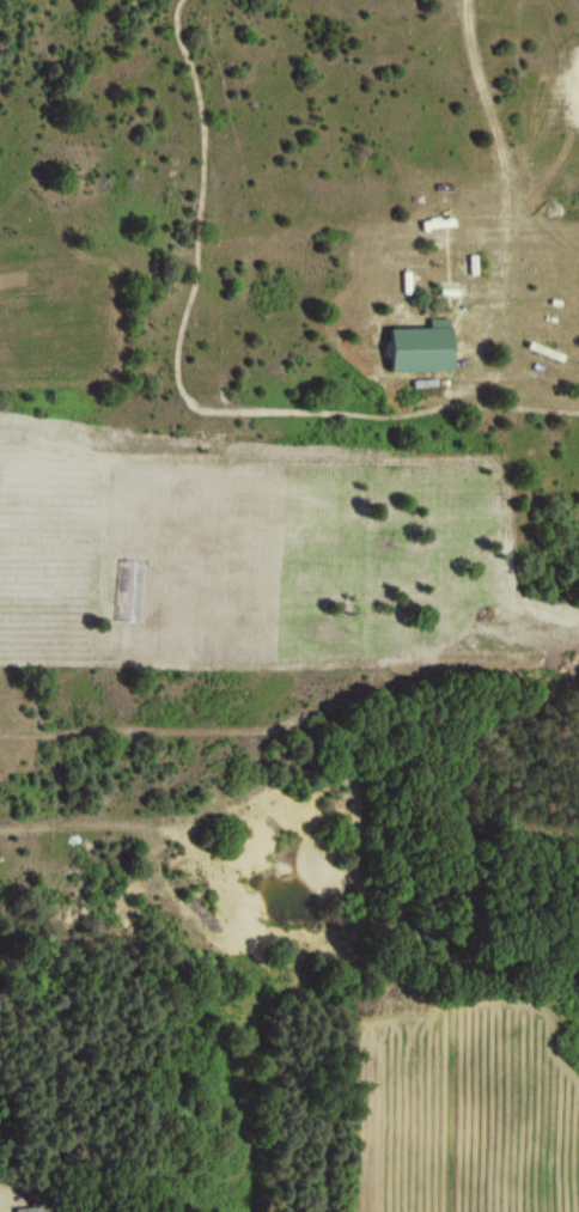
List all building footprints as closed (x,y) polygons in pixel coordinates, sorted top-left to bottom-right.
[(429,327),(390,327),(390,371),(452,370),(451,317),(429,317),(429,327)] [(141,620),(142,560),(117,560),(115,620),(141,620)]
